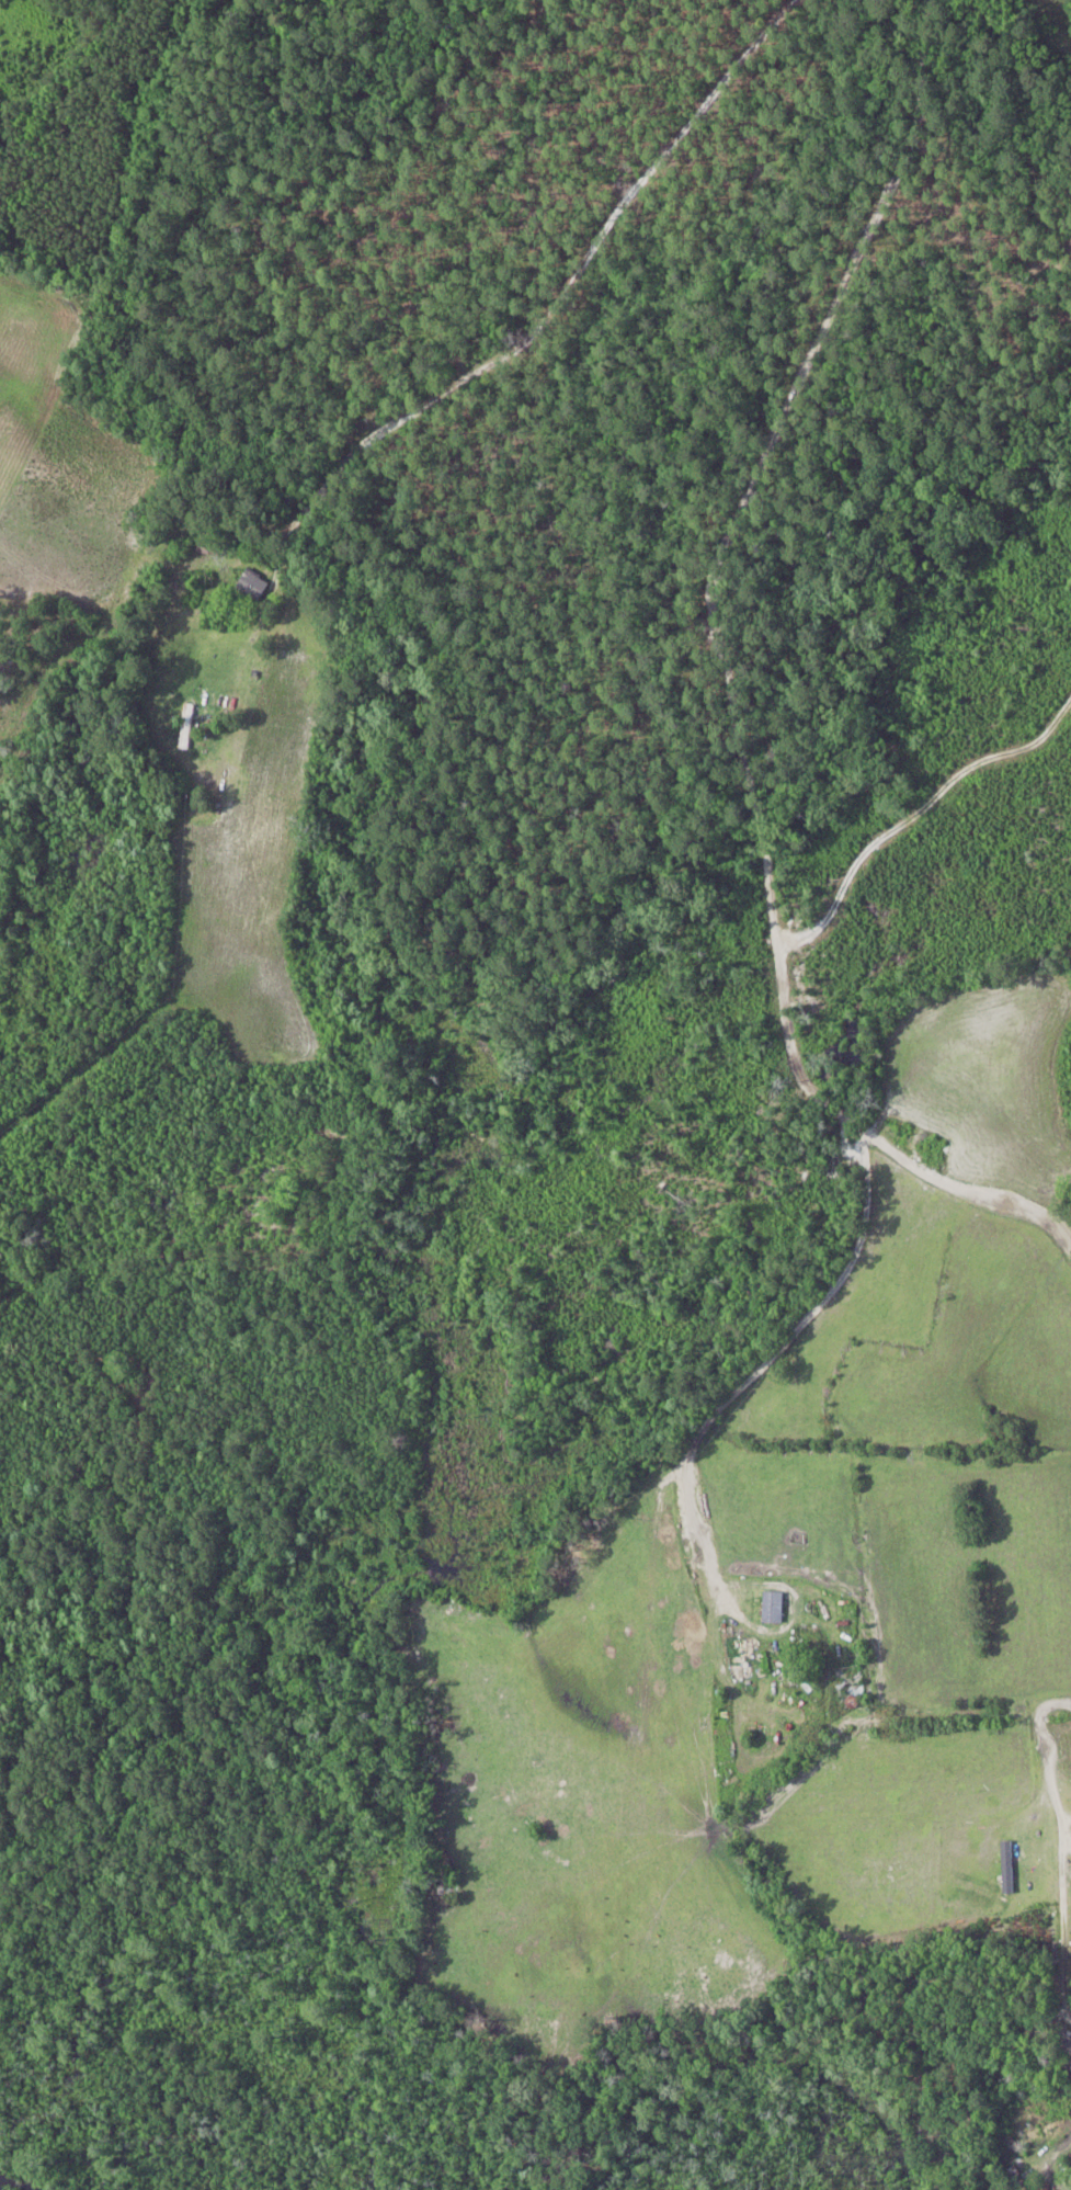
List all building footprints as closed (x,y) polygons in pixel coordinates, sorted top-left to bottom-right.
[(270,581),(248,568),(237,586),(259,600),(270,581)] [(195,704),(186,703),(180,748),(189,749),(195,704)] [(764,1623),(783,1623),(784,1592),(764,1591),(764,1623)] [(862,1666),(836,1668),(838,1696),(864,1694),(862,1666)]
